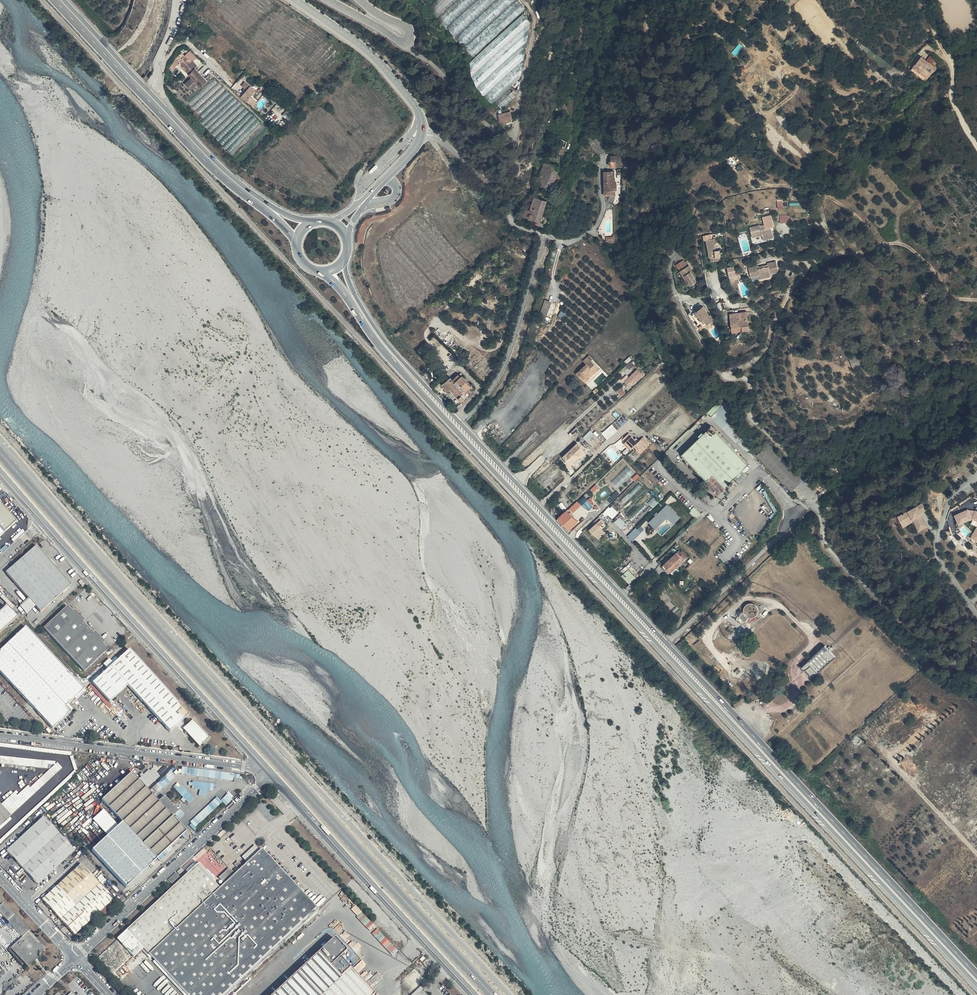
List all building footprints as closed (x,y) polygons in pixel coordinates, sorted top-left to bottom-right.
[(431,7),(472,56),(492,40),(496,38),(469,61),(475,83),(491,102),(496,101),(502,107),(519,93),(512,84),(522,76),(530,21),(523,12),(526,9),(526,8),(519,0),(434,0),(431,3),(431,7)] [(920,53),(916,57),(923,62),(926,58),(920,53)] [(177,61),(180,64),(178,67),(184,74),(185,72),(192,79),(185,86),(192,92),(198,85),(200,87),(207,81),(195,70),(197,68),(192,63),(190,64),(188,62),(188,61),(182,55),(177,61)] [(923,62),(916,57),(912,64),(919,69),(923,62)] [(931,68),(935,64),(926,58),(923,62),(931,68)] [(252,130),(258,125),(219,76),(210,83),(209,87),(213,93),(213,98),(212,99),(211,104),(208,103),(205,100),(201,99),(199,101),(196,97),(195,101),(191,103),(203,118),(202,120),(225,149),(232,150),(232,149),(228,144),(234,145),(235,132),(240,129),(252,130)] [(245,91),(242,94),(247,99),(249,98),(254,92),(249,87),(245,91)] [(247,99),(242,94),(239,97),(244,102),(247,99)] [(249,98),(244,102),(250,108),(251,107),(255,103),(249,98)] [(506,112),(496,114),(497,115),(504,121),(508,120),(506,112)] [(497,115),(496,114),(494,114),(495,122),(497,122),(504,121),(497,115)] [(559,144),(554,157),(562,159),(566,146),(559,144)] [(621,161),(611,163),(611,171),(619,171),(623,171),(623,161),(621,161)] [(546,162),(538,183),(541,184),(540,186),(543,187),(541,192),(550,195),(554,185),(559,172),(548,168),(550,163),(546,162)] [(613,177),(603,176),(603,200),(614,200),(613,177)] [(522,212),(520,217),(540,224),(546,206),(534,201),(531,210),(527,208),(525,213),(522,212)] [(763,219),(765,225),(766,229),(761,230),(760,227),(750,229),(752,239),(762,237),(764,241),(774,238),(771,228),(774,227),(772,217),(763,219)] [(715,248),(717,248),(717,242),(715,242),(715,238),(708,239),(709,257),(711,258),(711,261),(716,261),(715,258),(720,257),(720,249),(718,250),(716,250),(715,248)] [(769,266),(769,267),(770,269),(759,271),(759,269),(759,268),(749,269),(751,279),(759,277),(760,281),(770,279),(770,276),(778,275),(776,264),(769,266)] [(675,269),(679,275),(686,271),(682,265),(675,269)] [(735,266),(728,267),(730,277),(734,276),(736,276),(735,266)] [(686,271),(679,275),(686,286),(688,285),(691,288),(696,285),(686,271)] [(549,304),(544,302),(538,321),(548,324),(550,320),(545,318),(549,304)] [(711,318),(704,310),(698,315),(705,323),(704,324),(708,329),(709,328),(710,328),(710,329),(711,329),(711,328),(712,328),(713,328),(713,327),(713,326),(713,325),(713,324),(716,322),(712,317),(711,318)] [(752,310),(743,312),(744,318),(753,316),(752,310)] [(743,312),(734,313),(738,331),(756,327),(753,316),(744,318),(743,312)] [(855,349),(847,354),(850,362),(859,358),(855,349)] [(583,379),(586,375),(589,372),(590,373),(593,370),(595,371),(599,367),(591,358),(592,357),(590,354),(583,360),(586,362),(576,372),(583,379)] [(642,375),(637,370),(624,382),(628,386),(632,382),(633,383),(642,375)] [(448,375),(439,384),(445,390),(447,388),(459,401),(466,394),(466,393),(472,388),(460,375),(462,375),(459,372),(452,379),(448,375)] [(608,439),(622,425),(616,419),(603,433),(608,439)] [(711,427),(704,434),(730,458),(736,452),(711,427)] [(590,444),(588,446),(594,452),(604,442),(591,429),(583,437),(590,444)] [(626,442),(633,448),(635,446),(639,442),(635,438),(630,433),(625,437),(624,436),(622,437),(626,442)] [(730,458),(704,434),(680,456),(704,482),(712,475),(713,474),(730,458)] [(650,443),(645,436),(641,440),(639,442),(635,446),(638,449),(641,452),(648,446),(650,443)] [(562,458),(565,462),(570,457),(573,461),(585,450),(579,443),(562,458)] [(650,447),(648,446),(641,452),(638,449),(636,451),(641,456),(650,447)] [(724,487),(727,484),(747,465),(738,454),(736,452),(730,458),(713,474),(724,487)] [(570,457),(565,462),(569,466),(574,462),(573,461),(570,457)] [(619,488),(634,473),(627,466),(612,481),(619,488)] [(712,475),(704,482),(702,485),(715,498),(725,489),(712,475)] [(624,504),(635,493),(631,490),(621,501),(624,504)] [(653,507),(659,501),(654,496),(648,502),(653,507)] [(580,504),(576,500),(569,507),(573,511),(580,504)] [(0,503),(0,537),(16,522),(0,503)] [(611,504),(605,511),(613,518),(619,511),(611,504)] [(648,523),(654,530),(666,518),(672,525),(678,519),(665,506),(655,516),(648,523)] [(920,512),(915,506),(910,509),(914,515),(920,512)] [(956,516),(959,524),(976,517),(976,507),(956,516)] [(691,508),(686,513),(693,520),(697,515),(691,508)] [(567,509),(559,517),(570,529),(578,522),(567,509)] [(914,515),(910,509),(897,518),(902,525),(907,522),(909,524),(915,533),(923,528),(914,515)] [(622,529),(629,523),(622,515),(615,520),(622,529)] [(902,525),(897,518),(892,522),(898,531),(909,524),(907,522),(902,525)] [(589,530),(595,535),(604,527),(598,522),(589,530)] [(637,524),(628,531),(634,538),(643,529),(637,524)] [(71,584),(36,545),(17,562),(6,572),(27,598),(19,607),(23,615),(35,605),(41,611),(71,584)] [(665,571),(666,569),(669,567),(673,571),(686,558),(681,554),(680,556),(676,552),(661,566),(665,571)] [(630,584),(637,577),(628,568),(622,575),(630,584)] [(738,616),(743,621),(746,618),(750,619),(753,618),(755,616),(757,613),(757,610),(756,607),(754,605),(750,603),(746,603),(743,606),(742,610),(741,613),(738,616)] [(17,617),(6,605),(0,610),(0,632),(17,617)] [(72,610),(67,605),(43,627),(84,670),(107,648),(102,643),(105,641),(95,631),(93,632),(83,622),(85,620),(74,608),(72,610)] [(27,626),(0,650),(0,670),(53,728),(71,712),(65,705),(83,689),(73,677),(27,626)] [(811,676),(835,654),(825,643),(798,666),(801,669),(804,669),(811,676)] [(189,716),(129,649),(92,683),(109,702),(128,686),(170,732),(188,716),(189,716)] [(211,739),(202,729),(193,719),(182,728),(201,748),(211,739)] [(139,778),(147,788),(160,776),(152,767),(139,778)] [(234,772),(190,768),(189,775),(234,779),(234,772)] [(154,787),(159,792),(176,775),(171,770),(154,787)] [(101,799),(122,821),(92,849),(125,887),(187,831),(172,816),(178,810),(165,795),(158,801),(131,772),(101,799)] [(192,788),(200,789),(199,795),(206,796),(207,789),(211,790),(212,783),(193,780),(192,788)] [(180,782),(175,786),(187,803),(193,798),(180,782)] [(221,800),(217,796),(189,823),(194,829),(223,801),(226,805),(232,799),(228,794),(221,800)] [(0,805),(0,824),(10,815),(0,805)] [(75,850),(44,816),(7,850),(38,884),(75,850)] [(117,938),(132,956),(141,950),(183,994),(227,994),(319,910),(263,848),(261,850),(255,845),(243,857),(246,863),(243,866),(238,861),(220,878),(225,884),(220,889),(213,880),(215,879),(200,863),(117,938)] [(113,897),(80,864),(42,899),(75,934),(113,897)] [(179,876),(176,873),(169,880),(172,883),(179,876)] [(12,948),(28,966),(47,949),(0,899),(0,911),(24,936),(12,948)] [(368,928),(373,923),(363,912),(357,917),(368,928)] [(372,933),(393,955),(398,950),(378,928),(372,933)] [(274,994),(375,994),(372,990),(384,977),(367,959),(354,971),(351,968),(354,965),(344,955),(347,951),(336,938),(274,994)]
